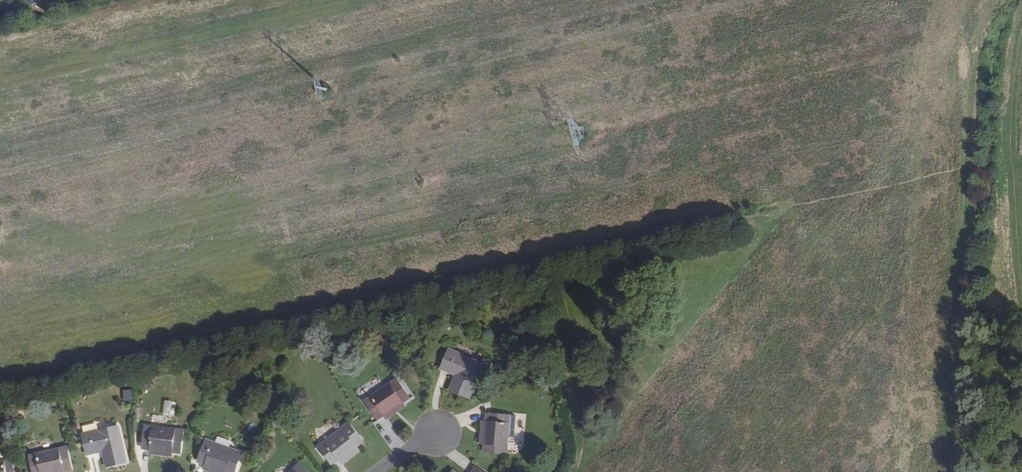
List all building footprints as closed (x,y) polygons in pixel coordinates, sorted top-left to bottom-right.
[(441,370),(456,375),(450,390),(470,398),(483,364),(449,350),(441,370)] [(364,401),(378,421),(384,416),(404,403),(411,398),(397,379),(364,401)] [(132,389),(124,390),(126,401),(133,400),(132,389)] [(387,421),(407,407),(404,403),(384,416),(387,421)] [(511,415),(486,413),(486,421),(484,445),(483,453),(507,455),(511,415)] [(333,466),(339,460),(358,447),(364,441),(350,422),(318,447),(333,466)] [(145,425),(142,448),(150,449),(173,452),(181,453),(185,430),(145,425)] [(119,426),(83,434),(88,455),(102,451),(106,467),(127,462),(119,426)] [(206,440),(197,462),(205,465),(225,471),(237,471),(243,453),(206,440)] [(33,471),(61,471),(65,471),(74,469),(68,446),(29,456),(33,471)] [(343,465),(361,451),(358,447),(339,460),(343,465)] [(0,462),(0,471),(16,471),(13,459),(0,462)] [(300,463),(291,471),(309,471),(300,463)]
